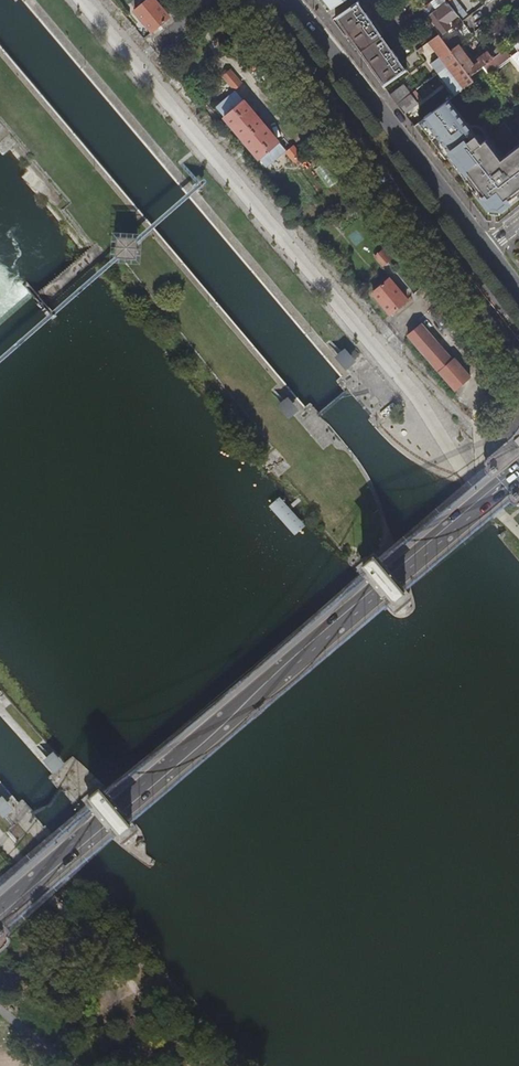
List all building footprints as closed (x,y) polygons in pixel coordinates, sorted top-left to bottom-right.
[(151,32),(168,18),(154,0),(149,0),(135,12),(151,32)] [(332,9),(333,9),(346,0),(325,0),(332,9)] [(459,15),(449,2),(447,0),(432,0),(430,1),(437,9),(429,15),(443,33),(452,27),(449,23),(459,15)] [(360,3),(359,2),(337,17),(338,19),(339,18),(386,83),(385,84),(386,85),(408,69),(407,68),(406,69),(398,59),(400,58),(393,49),(392,50),(372,23),(373,22),(367,13),(366,14),(358,4),(360,3)] [(448,66),(458,59),(451,50),(439,34),(423,47),(430,57),(437,52),(448,66)] [(471,76),(484,66),(494,58),(489,51),(479,59),(480,62),(475,65),(459,44),(451,50),(458,59),(471,76)] [(498,55),(503,62),(512,55),(507,48),(498,55)] [(484,66),(489,72),(503,62),(498,55),(494,58),(484,66)] [(474,80),(471,76),(458,59),(448,66),(464,88),(474,80)] [(444,75),(441,71),(428,81),(431,85),(444,75)] [(226,82),(233,91),(240,85),(232,76),(226,82)] [(398,103),(412,93),(405,85),(392,95),(395,99),(398,103)] [(405,112),(406,113),(419,103),(412,93),(398,103),(405,112)] [(475,135),(448,100),(447,101),(420,121),(426,129),(430,125),(446,146),(440,151),(445,158),(456,150),(475,135)] [(269,159),(273,162),(284,152),(243,101),(225,117),(258,158),(260,156),(265,162),(269,159)] [(489,206),(503,211),(518,199),(518,196),(517,194),(518,192),(518,147),(501,160),(485,139),(480,142),(475,135),(456,150),(481,184),(476,188),(489,206)] [(284,153),(292,163),(299,157),(291,148),(284,153)] [(373,257),(382,266),(389,261),(381,250),(373,257)] [(371,292),(389,313),(406,299),(388,278),(371,292)] [(431,315),(441,330),(451,322),(440,308),(431,315)] [(425,320),(421,323),(442,349),(446,346),(425,320)] [(442,349),(421,323),(408,334),(454,389),(469,377),(453,358),(451,360),(442,349)] [(348,369),(357,361),(346,349),(337,356),(348,369)]
